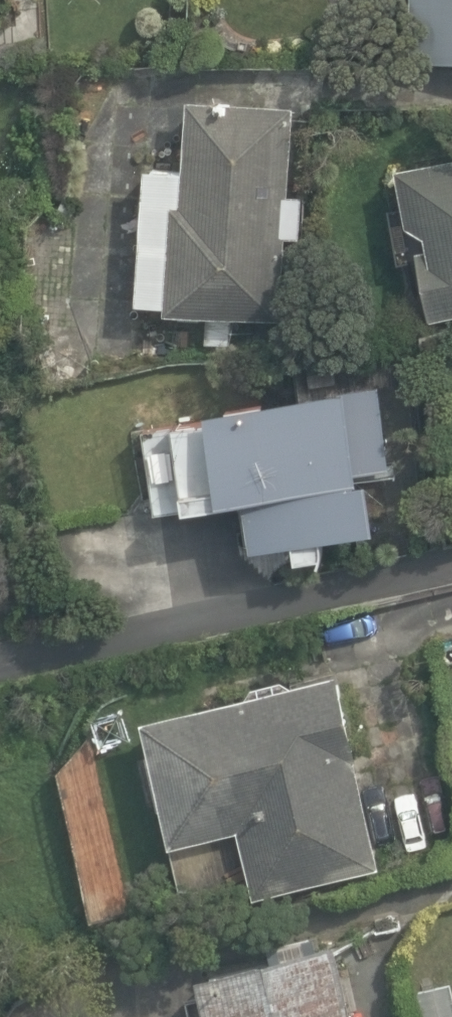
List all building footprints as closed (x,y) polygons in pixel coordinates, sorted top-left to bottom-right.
[(414,61),(451,61),(451,0),(414,0),(414,61)] [(145,167),(137,303),(171,305),(171,310),(285,317),(290,236),(300,237),(302,196),(290,196),(295,106),(188,99),(184,169),(145,167)] [(432,320),(451,316),(451,157),(398,167),(409,224),(427,235),(429,247),(419,249),(432,320)] [(247,498),(253,547),(379,531),(372,467),(391,464),(381,382),(207,409),(208,423),(150,431),(158,509),(247,498)] [(239,828),(255,896),(378,868),(333,674),(143,718),(172,843),(239,828)] [(207,1016),(356,1016),(350,994),(387,971),(377,930),(336,951),(334,941),(328,943),(324,927),(266,941),(268,950),(195,968),(207,1016)] [(450,983),(417,990),(423,1016),(451,1016),(451,991),(450,983)]
